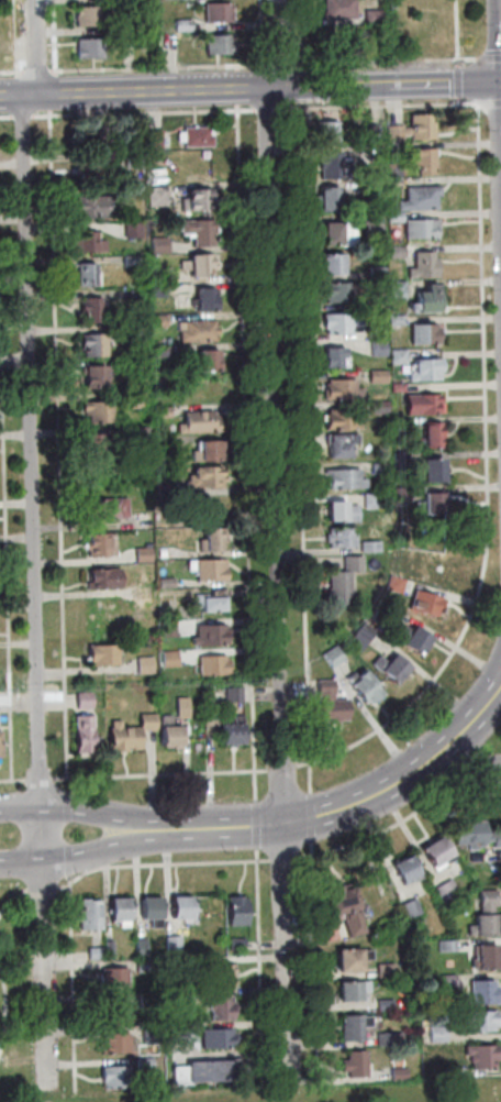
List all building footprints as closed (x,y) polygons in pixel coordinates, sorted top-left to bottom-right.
[(327,9),(327,0),(357,0),(358,16),(325,18),(324,9),(327,9)] [(208,21),(208,2),(234,1),(234,9),(236,9),(236,14),(234,14),(234,20),(208,21)] [(78,7),(104,5),(105,24),(79,25),(78,7)] [(367,11),(386,10),(386,22),(368,23),(367,11)] [(178,31),(177,20),(194,19),(196,31),(178,31)] [(235,33),(235,41),(236,41),(237,52),(209,53),(209,34),(235,33)] [(79,37),(105,37),(107,56),(79,57),(78,46),(79,46),(79,37)] [(391,143),(391,128),(405,126),(405,130),(413,130),(413,114),(432,113),(432,122),(437,122),(437,139),(414,140),(414,136),(405,136),(405,143),(391,143)] [(322,144),(321,124),(341,124),(341,144),(322,144)] [(372,143),(371,125),(381,125),(382,143),(372,143)] [(187,126),(214,126),(215,145),(188,146),(187,126)] [(164,148),(149,148),(148,130),(164,129),(164,148)] [(382,164),(367,164),(367,148),(381,147),(382,164)] [(414,169),(414,158),(419,158),(417,151),(437,150),(438,168),(435,169),(436,174),(422,175),(422,169),(414,169)] [(324,153),(344,153),(344,163),(353,163),(354,179),(324,180),(324,153)] [(404,177),(391,177),(391,163),(404,162),(404,177)] [(367,199),(366,185),(383,184),(383,199),(367,199)] [(400,200),(410,200),(409,187),(443,186),(443,195),(439,195),(439,209),(401,210),(400,200)] [(151,188),(169,187),(170,205),(152,206),(151,188)] [(323,213),(322,189),(342,188),(343,212),(323,213)] [(185,211),(185,199),(191,198),(191,189),(212,189),(213,210),(185,211)] [(80,217),(80,196),(110,196),(110,216),(80,217)] [(392,224),(391,213),(404,212),(404,223),(392,224)] [(408,220),(441,219),(442,227),(441,228),(441,238),(409,239),(408,220)] [(216,220),(218,245),(197,246),(197,234),(183,234),(183,221),(216,220)] [(145,239),(127,240),(126,224),(144,223),(145,239)] [(358,223),(359,246),(343,247),(343,245),(327,245),(326,224),(358,223)] [(109,252),(78,253),(78,233),(99,232),(99,242),(108,242),(109,252)] [(170,238),(170,254),(155,254),(154,238),(170,238)] [(408,249),(408,258),(392,260),(392,249),(408,249)] [(417,253),(436,252),(436,257),(441,257),(442,277),(412,278),(411,269),(419,269),(417,253)] [(192,255),(214,254),(214,276),(193,277),(192,271),(183,271),(183,261),(192,261),(192,255)] [(345,275),(324,276),(323,255),(344,254),(345,275)] [(142,268),(126,268),(126,257),(141,256),(142,268)] [(98,264),(98,273),(101,273),(102,285),(81,286),(80,264),(98,264)] [(387,278),(374,278),(374,268),(387,268),(387,278)] [(326,284),(364,283),(364,295),(356,295),(356,304),(331,304),(331,298),(326,298),(326,284)] [(408,297),(393,297),(392,283),(408,283),(408,297)] [(442,284),(442,311),(421,312),(420,291),(430,291),(430,284),(442,284)] [(154,298),(153,287),(168,287),(168,298),(154,298)] [(218,288),(219,310),(201,311),(200,289),(218,288)] [(147,306),(133,306),(132,293),(147,291),(147,306)] [(374,294),(389,294),(390,310),(375,310),(374,294)] [(84,297),(104,297),(104,322),(90,323),(89,309),(84,309),(84,297)] [(361,316),(361,327),(353,327),(354,334),(331,334),(330,328),(327,328),(326,317),(361,316)] [(393,326),(393,316),(407,316),(407,324),(393,326)] [(169,328),(154,328),(154,318),(169,318),(169,328)] [(182,322),(216,321),(218,340),(182,341),(182,322)] [(414,326),(439,324),(439,328),(442,328),(443,343),(414,344),(414,326)] [(371,340),(370,328),(387,328),(387,339),(371,340)] [(84,334),(108,334),(109,356),(87,357),(87,348),(85,348),(84,334)] [(132,340),(147,339),(147,346),(132,348),(132,340)] [(376,356),(375,342),(389,341),(390,355),(376,356)] [(156,357),(156,348),(171,346),(171,356),(156,357)] [(326,348),(347,346),(348,357),(350,357),(352,367),(327,368),(326,348)] [(222,372),(203,373),(203,371),(197,371),(196,360),(202,360),(202,351),(222,350),(222,372)] [(409,364),(394,364),(393,350),(409,350),(409,364)] [(443,357),(444,379),(412,381),(412,366),(419,366),(419,359),(443,357)] [(108,365),(109,387),(87,388),(87,365),(108,365)] [(390,371),(390,383),(372,383),(372,371),(390,371)] [(331,382),(358,382),(358,389),(365,388),(365,398),(330,400),(329,385),(331,385),(331,382)] [(133,408),(132,394),(147,394),(147,408),(133,408)] [(409,396),(446,394),(447,414),(410,415),(409,396)] [(86,403),(114,401),(115,421),(91,422),(91,415),(86,415),(86,403)] [(391,414),(375,415),(374,403),(390,401),(391,414)] [(158,408),(172,408),(172,418),(158,418),(158,408)] [(180,425),(188,425),(187,412),(214,411),(215,419),(223,419),(224,432),(181,433),(180,425)] [(357,411),(358,420),(363,419),(363,429),(331,430),(330,416),(332,416),(332,412),(357,411)] [(414,430),(400,430),(400,419),(414,419),(414,430)] [(446,423),(446,449),(430,449),(428,423),(446,423)] [(151,441),(137,441),(136,428),(151,427),(151,441)] [(104,432),(105,458),(88,459),(88,433),(104,432)] [(332,436),(360,434),(360,444),(354,445),(354,459),(333,459),(332,436)] [(224,441),(225,461),(196,462),(196,452),(199,452),(199,442),(224,441)] [(397,467),(397,453),(412,453),(412,467),(397,467)] [(422,461),(446,460),(446,483),(423,483),(422,461)] [(376,474),(376,464),(391,464),(391,474),(376,474)] [(224,466),(225,487),(197,488),(197,467),(224,466)] [(332,472),(361,471),(363,480),(368,480),(368,488),(333,489),(332,472)] [(414,503),(398,503),(398,488),(413,488),(414,503)] [(447,493),(448,515),(420,515),(420,504),(428,503),(427,494),(447,493)] [(386,494),(387,508),(367,508),(367,494),(386,494)] [(91,499),(130,498),(131,518),(91,519),(91,499)] [(348,503),(348,506),(361,506),(361,522),(333,522),(332,503),(348,503)] [(203,552),(202,541),(209,540),(208,528),(227,528),(229,541),(223,541),(224,551),(203,552)] [(358,529),(358,548),(333,549),(332,530),(358,529)] [(91,536),(118,535),(119,556),(92,558),(91,536)] [(364,542),(382,541),(382,552),(365,553),(364,542)] [(140,549),(153,548),(154,562),(140,562),(140,549)] [(366,558),(366,571),(353,572),(354,595),(360,595),(361,604),(333,605),(332,573),(347,572),(347,558),(366,558)] [(229,560),(230,581),(200,582),(200,561),(229,560)] [(123,588),(92,589),(92,570),(122,569),(123,588)] [(393,575),(409,580),(404,594),(390,589),(393,575)] [(177,588),(164,589),(163,580),(177,580),(177,588)] [(155,587),(155,599),(141,599),(140,587),(155,587)] [(417,591),(445,598),(439,617),(413,609),(417,591)] [(207,611),(205,597),(229,596),(229,611),(207,611)] [(400,611),(392,628),(376,619),(383,603),(400,611)] [(164,637),(164,621),(178,621),(179,637),(164,637)] [(367,624),(378,632),(361,652),(350,643),(367,624)] [(424,655),(393,638),(402,624),(414,630),(416,627),(435,638),(424,655)] [(229,625),(230,646),(201,647),(200,626),(229,625)] [(92,646),(121,644),(121,665),(92,666),(92,646)] [(347,659),(335,668),(326,654),(338,646),(347,659)] [(165,652),(180,651),(180,668),(166,668),(165,652)] [(375,663),(382,655),(389,662),(397,652),(412,665),(398,683),(375,663)] [(201,657),(227,655),(227,659),(232,659),(232,674),(202,675),(201,657)] [(141,674),(141,658),(155,658),(155,673),(141,674)] [(386,693),(372,703),(370,699),(368,702),(354,684),(361,677),(359,676),(367,671),(386,693)] [(322,720),(321,681),(336,680),(336,699),(350,699),(350,720),(342,720),(342,724),(334,724),(334,720),(322,720)] [(245,687),(245,702),(229,703),(229,687),(245,687)] [(80,708),(79,693),(94,693),(94,707),(80,708)] [(191,718),(179,718),(179,698),(191,697),(191,718)] [(157,714),(158,730),(143,730),(144,748),(113,749),(112,728),(114,728),(114,721),(123,721),(123,727),(143,727),(142,715),(157,714)] [(96,750),(79,751),(78,716),(94,715),(96,750)] [(174,715),(174,726),(183,726),(185,746),(165,747),(164,716),(174,715)] [(246,743),(225,745),(224,718),(236,718),(236,716),(245,715),(246,743)] [(488,831),(500,831),(500,847),(497,847),(497,840),(464,842),(464,822),(488,820),(488,831)] [(438,871),(424,848),(444,837),(454,855),(446,859),(449,864),(438,871)] [(404,884),(396,864),(414,856),(424,877),(416,881),(415,879),(404,884)] [(454,880),(461,893),(447,902),(438,889),(454,880)] [(369,933),(352,938),(346,918),(336,922),(327,894),(332,893),(330,888),(343,884),(344,890),(355,886),(369,933)] [(500,936),(471,937),(470,926),(479,925),(479,915),(483,915),(482,892),(500,891),(500,906),(496,906),(496,915),(499,915),(500,936)] [(171,894),(191,894),(191,916),(171,916),(171,894)] [(227,894),(244,894),(244,897),(247,897),(248,924),(229,925),(227,894)] [(141,895),(160,895),(162,916),(142,917),(141,895)] [(79,896),(90,896),(90,897),(102,897),(102,928),(80,928),(80,927),(80,926),(79,923),(80,922),(80,921),(78,921),(78,908),(80,908),(79,896)] [(110,896),(129,896),(129,925),(119,925),(119,921),(110,921),(110,896)] [(423,913),(410,919),(403,905),(417,900),(423,913)] [(166,935),(180,935),(181,949),(166,949),(166,935)] [(229,937),(245,936),(245,948),(230,948),(229,937)] [(135,937),(146,937),(147,957),(136,957),(135,937)] [(104,939),(113,939),(113,956),(105,956),(104,939)] [(458,951),(442,952),(441,943),(458,941),(458,951)] [(88,947),(103,946),(103,958),(88,958),(88,947)] [(500,969),(480,970),(480,968),(475,969),(475,959),(478,959),(478,946),(500,946),(500,969)] [(342,972),(341,949),(365,948),(365,951),(374,950),(374,959),(365,959),(365,971),(342,972)] [(187,972),(186,957),(171,958),(172,973),(187,972)] [(136,959),(154,958),(154,971),(136,971),(136,959)] [(234,962),(235,985),(229,985),(223,987),(223,985),(211,987),(211,973),(218,973),(216,962),(234,962)] [(380,965),(397,965),(398,977),(381,978),(380,965)] [(126,966),(127,985),(101,987),(101,977),(99,977),(99,971),(101,971),(101,967),(126,966)] [(444,993),(443,977),(458,976),(458,992),(444,993)] [(343,1001),(342,983),(372,981),(372,992),(366,992),(366,1000),(343,1001)] [(497,987),(500,985),(500,1002),(475,1003),(474,982),(497,981),(497,987)] [(186,991),(186,1006),(171,1006),(170,992),(186,991)] [(140,992),(155,992),(155,1009),(140,1009),(140,992)] [(210,993),(232,993),(232,1000),(235,1000),(235,1005),(233,1005),(233,1018),(211,1018),(211,1010),(210,1010),(210,1007),(209,1007),(208,1003),(209,1003),(209,1001),(210,1001),(210,993)] [(129,999),(129,1017),(105,1018),(104,1000),(129,999)] [(396,1010),(381,1011),(380,1001),(396,1000),(396,1010)] [(500,1011),(500,1021),(500,1026),(498,1026),(498,1031),(470,1032),(470,1020),(464,1021),(463,1013),(500,1011)] [(345,1042),(344,1016),(365,1016),(366,1018),(374,1017),(375,1027),(366,1027),(366,1040),(345,1042)] [(167,1024),(188,1023),(189,1034),(168,1035),(167,1024)] [(142,1025),(158,1024),(159,1042),(143,1043),(142,1025)] [(201,1028),(233,1026),(233,1032),(236,1032),(236,1040),(233,1040),(233,1046),(202,1048),(201,1028)] [(448,1027),(449,1043),(432,1044),(432,1027),(448,1027)] [(100,1053),(100,1033),(130,1032),(130,1051),(100,1053)] [(380,1046),(380,1034),(405,1033),(405,1045),(380,1046)] [(475,1070),(474,1055),(469,1055),(469,1047),(500,1045),(500,1068),(475,1070)] [(370,1077),(352,1078),(350,1071),(345,1071),(344,1060),(350,1060),(350,1053),(369,1051),(370,1077)] [(135,1057),(152,1057),(153,1068),(135,1068),(135,1057)] [(188,1060),(230,1058),(230,1079),(189,1081),(188,1060)] [(102,1066),(129,1066),(129,1087),(104,1087),(103,1080),(102,1080),(102,1066)] [(394,1081),(394,1069),(410,1068),(410,1080),(394,1081)]
